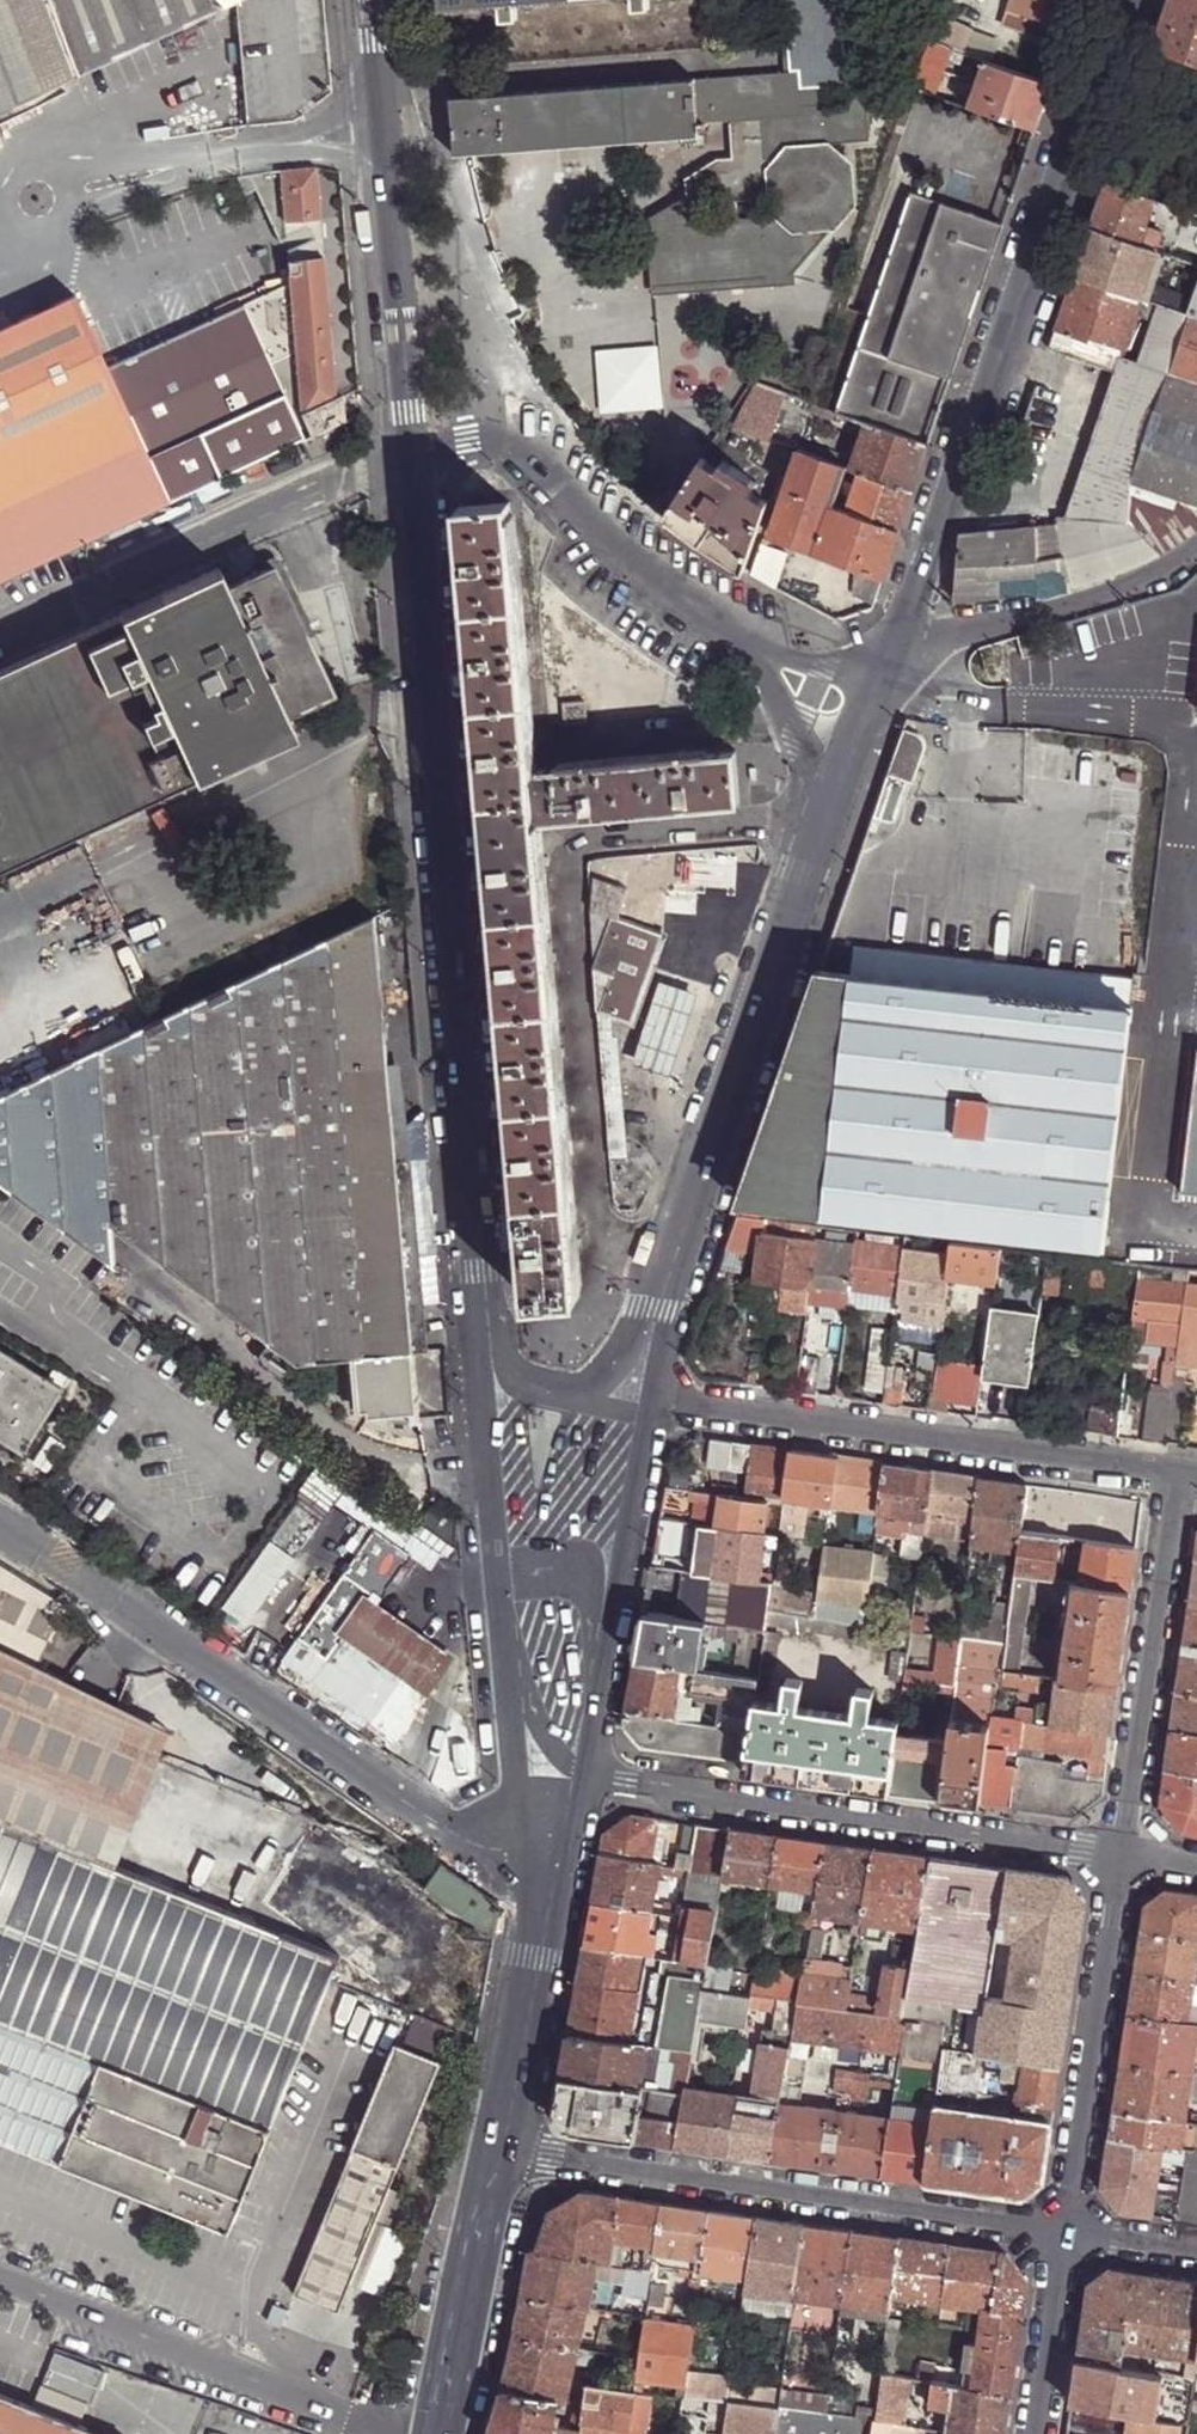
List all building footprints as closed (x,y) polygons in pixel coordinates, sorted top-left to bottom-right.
[(75,74),(47,0),(0,0),(0,109),(75,74)] [(75,74),(181,24),(219,6),(217,0),(47,0),(75,74)] [(296,0),(240,0),(247,119),(303,116),(296,0)] [(842,0),(784,0),(787,40),(788,52),(798,52),(799,68),(789,69),(697,77),(701,120),(726,117),(763,114),(785,112),(805,111),(804,104),(829,101),(827,85),(849,84),(847,64),(842,0)] [(1080,0),(1010,0),(1007,11),(1069,32),(1080,0)] [(1152,47),(1196,63),(1196,0),(1168,0),(1152,47)] [(1064,46),(1069,32),(1007,11),(1002,26),(1064,46)] [(964,54),(973,32),(974,29),(947,19),(943,27),(937,45),(952,50),(960,53),(964,54)] [(984,61),(990,63),(998,41),(973,32),(964,54),(966,55),(984,61)] [(935,96),(952,50),(937,45),(928,42),(913,80),(912,81),(910,87),(935,96)] [(798,52),(788,52),(789,69),(799,68),(798,52)] [(962,63),(966,55),(964,54),(960,53),(956,60),(962,63)] [(1036,129),(1051,83),(990,63),(984,61),(969,104),(1026,125),(1036,129)] [(763,114),(768,170),(786,145),(822,141),(830,141),(866,136),(863,90),(868,89),(867,62),(847,64),(849,84),(850,99),(829,101),(804,104),(805,111),(785,112),(763,114)] [(451,97),(457,155),(702,135),(701,120),(697,77),(469,95),(451,97)] [(827,85),(829,101),(850,99),(849,84),(827,85)] [(687,204),(769,199),(768,170),(763,114),(726,117),(730,155),(713,157),(685,174),(686,196),(687,204)] [(1030,146),(1036,129),(1026,125),(1020,142),(1030,146)] [(847,165),(822,141),(786,145),(768,170),(769,199),(770,213),(791,232),(812,231),(830,229),(828,227),(850,202),(847,165)] [(830,141),(822,141),(847,165),(850,202),(828,227),(830,229),(835,229),(855,204),(853,162),(830,141)] [(307,435),(338,421),(345,418),(322,170),(213,178),(269,300),(245,311),(307,435)] [(1106,182),(1090,228),(1157,251),(1163,232),(1144,226),(1154,200),(1106,182)] [(912,194),(836,412),(838,413),(843,415),(866,422),(928,445),(1003,223),(912,194)] [(687,204),(686,196),(643,222),(643,244),(650,244),(652,287),(795,276),(794,271),(792,247),(791,232),(770,213),(768,216),(688,222),(687,204)] [(1144,226),(1163,232),(1168,216),(1172,206),(1154,200),(1144,226)] [(1191,226),(1196,215),(1172,206),(1168,216),(1183,221),(1182,223),(1191,226)] [(1090,228),(1075,272),(1141,296),(1157,251),(1090,228)] [(806,257),(830,229),(812,231),(791,232),(792,247),(794,271),(806,257)] [(1157,251),(1141,296),(1147,298),(1163,254),(1157,251)] [(1196,381),(1196,315),(1184,310),(1147,298),(1141,296),(1075,272),(1049,347),(1115,370),(1120,357),(1139,302),(1146,304),(1140,318),(1148,320),(1151,313),(1155,314),(1186,325),(1169,371),(1196,381)] [(1184,310),(1196,315),(1196,274),(1184,310)] [(795,276),(652,287),(653,293),(795,283),(795,276)] [(307,435),(245,311),(112,374),(73,291),(0,325),(0,578),(307,435)] [(1083,465),(1130,482),(1169,371),(1186,325),(1155,314),(1137,363),(1120,357),(1115,370),(1083,465)] [(599,412),(662,406),(657,344),(594,349),(599,412)] [(1196,505),(1196,381),(1169,371),(1130,482),(1196,505)] [(786,394),(758,384),(735,428),(757,436),(770,440),(775,425),(786,394)] [(820,406),(806,401),(803,409),(835,420),(838,413),(836,412),(820,406)] [(838,413),(835,420),(841,422),(843,415),(838,413)] [(346,436),(338,421),(307,435),(315,450),(346,436)] [(928,445),(866,422),(850,468),(857,470),(912,490),(928,445)] [(783,428),(775,425),(770,440),(778,443),(783,428)] [(725,427),(665,516),(705,546),(746,571),(771,505),(765,502),(771,477),(751,461),(757,436),(735,428),(732,428),(730,430),(725,427)] [(842,475),(846,466),(798,450),(789,478),(780,503),(769,535),(818,552),(833,508),(831,507),(842,475)] [(1128,520),(1130,482),(1083,465),(1067,517),(1092,518),(1098,518),(1128,520)] [(857,470),(850,468),(846,466),(842,475),(854,479),(857,470)] [(898,530),(912,490),(857,470),(854,479),(843,511),(898,530)] [(780,503),(789,478),(780,474),(772,500),(780,503)] [(664,484),(677,492),(680,488),(667,480),(664,484)] [(659,481),(646,499),(662,514),(677,492),(664,484),(659,481)] [(1196,530),(1196,505),(1130,482),(1128,520),(1153,546),(1157,542),(1165,551),(1196,530)] [(527,1278),(529,1298),(582,1292),(539,817),(742,799),(737,747),(534,765),(511,499),(459,503),(527,1278)] [(883,575),(898,530),(843,511),(833,508),(818,552),(855,565),(883,575)] [(1074,590),(1113,577),(1098,518),(1092,518),(1067,517),(1058,516),(1058,522),(1060,522),(1074,590)] [(1150,561),(1165,551),(1157,542),(1153,546),(1128,520),(1098,518),(1113,577),(1150,561)] [(1038,600),(1074,590),(1060,522),(1058,522),(1036,524),(1038,591),(1038,600)] [(1014,595),(1038,591),(1036,524),(986,530),(958,533),(954,600),(1014,595)] [(762,543),(750,573),(773,582),(784,551),(762,543)] [(874,605),(883,575),(855,565),(853,594),(874,605)] [(129,622),(199,775),(295,728),(285,707),(236,599),(226,577),(129,622)] [(277,581),(236,599),(285,707),(326,688),(277,581)] [(199,775),(129,622),(0,681),(0,843),(9,862),(199,775)] [(1048,650),(1042,629),(1016,636),(1022,658),(1048,650)] [(564,699),(566,719),(587,717),(585,696),(564,699)] [(902,728),(873,810),(894,817),(907,781),(912,782),(924,750),(924,744),(921,737),(915,733),(902,728)] [(602,1007),(634,1019),(667,930),(615,911),(595,967),(602,1007)] [(0,1091),(0,1179),(102,1254),(120,1228),(306,1364),(356,1358),(373,1358),(379,1411),(428,1405),(420,1346),(392,1060),(380,918),(0,1091)] [(855,946),(852,974),(1114,1004),(1129,1006),(1132,979),(855,946)] [(740,1202),(1103,1245),(1110,1193),(1131,1006),(1129,1006),(1114,1004),(852,974),(818,970),(738,1202),(740,1202)] [(671,1074),(699,993),(681,988),(660,982),(634,1061),(655,1068),(671,1074)] [(407,1059),(392,1060),(420,1346),(435,1344),(407,1059)] [(1183,1194),(1196,1196),(1196,1087),(1183,1194)] [(734,1215),(728,1229),(762,1234),(762,1232),(814,1238),(814,1236),(815,1225),(734,1215)] [(827,1228),(825,1237),(845,1240),(847,1230),(827,1228)] [(728,1229),(722,1248),(760,1253),(756,1275),(782,1279),(779,1302),(805,1307),(807,1299),(809,1283),(814,1238),(762,1232),(762,1234),(728,1229)] [(891,1235),(869,1232),(867,1243),(890,1246),(891,1235)] [(814,1238),(809,1283),(850,1288),(856,1241),(845,1240),(825,1237),(814,1236),(814,1238)] [(856,1241),(850,1288),(897,1295),(902,1248),(890,1246),(867,1243),(856,1241)] [(999,1249),(951,1243),(950,1253),(947,1277),(994,1283),(999,1249)] [(902,1248),(897,1295),(896,1307),(902,1307),(901,1317),(940,1322),(947,1277),(950,1253),(902,1248)] [(1071,1259),(1046,1256),(1045,1265),(1062,1267),(1070,1267),(1071,1259)] [(1101,1262),(1071,1259),(1070,1267),(1066,1296),(1110,1302),(1115,1264),(1101,1262)] [(1045,1265),(1041,1293),(1058,1295),(1062,1267),(1045,1265)] [(1139,1266),(1126,1265),(1123,1285),(1129,1285),(1137,1286),(1139,1266)] [(1159,1269),(1139,1266),(1137,1286),(1135,1300),(1133,1318),(1148,1320),(1145,1339),(1167,1342),(1177,1343),(1186,1284),(1172,1283),(1157,1281),(1159,1269)] [(1174,1270),(1172,1283),(1186,1284),(1188,1271),(1174,1270)] [(850,1288),(809,1283),(807,1299),(848,1305),(850,1288)] [(1186,1284),(1177,1343),(1175,1362),(1174,1364),(1187,1365),(1196,1366),(1196,1285),(1186,1284)] [(1137,1286),(1129,1285),(1128,1299),(1135,1300),(1137,1286)] [(897,1295),(850,1288),(848,1305),(895,1311),(896,1307),(897,1295)] [(1133,1318),(1135,1300),(1128,1299),(1119,1298),(1116,1318),(1132,1320),(1133,1318)] [(1038,1314),(990,1308),(982,1367),(981,1370),(1011,1374),(1010,1380),(1029,1383),(1038,1314)] [(1148,1320),(1133,1318),(1132,1320),(1130,1338),(1145,1339),(1148,1320)] [(891,1340),(892,1331),(873,1328),(865,1389),(884,1391),(887,1365),(891,1340)] [(898,1341),(891,1340),(887,1365),(895,1366),(898,1341)] [(1175,1362),(1177,1343),(1167,1342),(1165,1361),(1175,1362)] [(801,1343),(800,1353),(807,1354),(809,1344),(801,1343)] [(67,1389),(0,1347),(0,1433),(30,1451),(67,1389)] [(800,1353),(796,1390),(815,1393),(819,1355),(807,1354),(800,1353)] [(981,1370),(982,1367),(936,1360),(930,1399),(977,1407),(981,1376),(981,1370)] [(1150,1391),(1144,1440),(1163,1443),(1174,1364),(1175,1362),(1165,1361),(1160,1392),(1150,1391)] [(1187,1365),(1174,1364),(1163,1443),(1181,1446),(1190,1383),(1184,1382),(1187,1365)] [(887,1365),(884,1391),(883,1403),(901,1406),(906,1367),(895,1366),(887,1365)] [(1011,1374),(981,1370),(981,1376),(1010,1380),(1011,1374)] [(1092,1405),(1120,1409),(1123,1384),(1095,1380),(1092,1405)] [(844,1388),(837,1387),(836,1396),(843,1397),(844,1388)] [(1088,1432),(1117,1436),(1120,1409),(1092,1405),(1088,1432)] [(750,1471),(753,1444),(733,1442),(729,1468),(750,1471)] [(784,1497),(790,1450),(753,1444),(750,1471),(745,1499),(769,1502),(783,1503),(784,1497)] [(793,1499),(831,1504),(838,1456),(790,1450),(784,1497),(793,1499)] [(878,1511),(885,1464),(838,1456),(831,1504),(878,1511)] [(923,1534),(932,1470),(885,1464),(878,1511),(876,1531),(888,1533),(888,1528),(923,1534)] [(971,1540),(979,1477),(932,1470),(923,1534),(971,1540)] [(1023,1508),(1027,1484),(979,1477),(971,1540),(971,1543),(992,1546),(1018,1550),(1020,1531),(1023,1508)] [(692,1491),(693,1483),(683,1481),(682,1484),(681,1490),(692,1491)] [(666,1488),(681,1490),(682,1484),(667,1482),(666,1488)] [(693,1491),(702,1493),(703,1484),(693,1483),(692,1491),(693,1491)] [(1068,1490),(1027,1484),(1023,1508),(1064,1514),(1068,1490)] [(720,1495),(734,1497),(735,1489),(713,1486),(712,1494),(720,1495)] [(693,1500),(693,1491),(692,1491),(681,1490),(666,1488),(662,1511),(698,1516),(700,1501),(693,1500)] [(1084,1492),(1068,1490),(1064,1514),(1064,1518),(1074,1520),(1080,1520),(1084,1492)] [(720,1495),(712,1494),(702,1493),(693,1491),(693,1500),(700,1501),(718,1504),(720,1495)] [(1140,1499),(1084,1492),(1080,1520),(1077,1540),(1087,1541),(1137,1549),(1144,1506),(1140,1499)] [(764,1533),(769,1502),(745,1499),(734,1497),(720,1495),(718,1504),(715,1526),(720,1527),(764,1533)] [(791,1513),(793,1499),(784,1497),(783,1503),(781,1512),(791,1513)] [(430,1526),(418,1519),(395,1501),(377,1525),(413,1551),(430,1526)] [(1064,1514),(1023,1508),(1020,1531),(1061,1537),(1071,1539),(1074,1520),(1064,1518),(1064,1514)] [(780,1524),(792,1526),(794,1514),(791,1513),(781,1512),(780,1524)] [(688,1541),(691,1524),(660,1519),(657,1537),(688,1541)] [(716,1561),(720,1527),(715,1526),(701,1524),(698,1544),(708,1545),(706,1559),(716,1561)] [(780,1524),(778,1534),(790,1537),(792,1526),(780,1524)] [(383,1592),(413,1551),(377,1525),(347,1566),(376,1588),(383,1592)] [(714,1575),(760,1580),(765,1543),(766,1534),(764,1533),(720,1527),(716,1561),(714,1575)] [(1055,1571),(1061,1537),(1020,1531),(1018,1550),(1014,1572),(1032,1575),(1054,1579),(1055,1571)] [(765,1543),(776,1545),(778,1534),(766,1534),(765,1543)] [(1131,1589),(1137,1549),(1087,1541),(1081,1583),(1131,1589)] [(991,1559),(992,1546),(971,1543),(970,1556),(970,1557),(991,1559)] [(815,1617),(864,1625),(870,1576),(872,1553),(825,1546),(818,1595),(815,1617)] [(652,1567),(683,1571),(685,1553),(655,1548),(652,1567)] [(1005,1643),(1014,1572),(1007,1572),(1007,1562),(996,1560),(988,1623),(962,1619),(960,1637),(1005,1643)] [(0,1562),(0,1646),(35,1663),(64,1602),(0,1562)] [(347,1566),(301,1633),(329,1653),(346,1631),(373,1592),(376,1588),(347,1566)] [(1066,1573),(1055,1571),(1054,1579),(1065,1580),(1066,1573)] [(1018,1672),(1032,1575),(1014,1572),(1005,1643),(1002,1669),(1004,1669),(1018,1672)] [(765,1629),(766,1624),(768,1609),(770,1589),(771,1582),(760,1580),(714,1575),(706,1621),(742,1626),(765,1629)] [(864,1625),(881,1627),(886,1579),(870,1576),(864,1625)] [(1117,1685),(1131,1589),(1081,1583),(1077,1582),(1070,1630),(1069,1638),(1063,1678),(1117,1685)] [(770,1589),(768,1609),(815,1617),(818,1595),(770,1589)] [(373,1592),(346,1631),(430,1690),(458,1652),(373,1592)] [(1190,1600),(1184,1643),(1196,1645),(1196,1601),(1190,1600)] [(907,1646),(910,1632),(881,1627),(864,1625),(815,1617),(768,1609),(766,1624),(907,1646)] [(699,1670),(706,1621),(653,1614),(643,1613),(635,1660),(695,1669),(699,1670)] [(910,1632),(926,1633),(927,1615),(913,1613),(910,1632)] [(699,1670),(734,1675),(742,1626),(706,1621),(699,1670)] [(734,1675),(757,1678),(761,1659),(764,1631),(765,1629),(742,1626),(734,1675)] [(764,1631),(761,1659),(774,1660),(778,1633),(764,1631)] [(960,1637),(926,1633),(910,1632),(907,1646),(907,1653),(903,1680),(903,1692),(953,1697),(960,1637)] [(1002,1669),(1005,1643),(960,1637),(953,1697),(950,1720),(990,1726),(992,1716),(997,1680),(999,1669),(1002,1669)] [(1177,1691),(1196,1694),(1196,1645),(1184,1643),(1177,1691)] [(31,1836),(60,1845),(114,1867),(158,1761),(161,1752),(169,1729),(87,1689),(35,1663),(0,1646),(0,1823),(31,1836)] [(903,1680),(907,1653),(894,1652),(890,1678),(903,1680)] [(695,1669),(635,1660),(627,1709),(674,1716),(680,1686),(691,1688),(695,1669)] [(750,1726),(754,1700),(757,1678),(734,1675),(699,1670),(695,1669),(691,1688),(692,1689),(693,1690),(696,1690),(729,1696),(728,1701),(725,1716),(725,1723),(750,1726)] [(1040,1675),(1018,1672),(1004,1669),(1002,1681),(1002,1683),(1020,1686),(1020,1692),(1038,1694),(1040,1675)] [(889,1788),(896,1735),(898,1720),(870,1716),(874,1690),(857,1687),(854,1713),(799,1706),(803,1680),(786,1677),(783,1704),(754,1700),(750,1726),(745,1760),(744,1767),(784,1773),(785,1765),(818,1770),(817,1777),(889,1788)] [(1110,1732),(1117,1685),(1063,1678),(1058,1677),(1052,1717),(1051,1724),(1110,1732)] [(692,1689),(691,1688),(680,1686),(674,1716),(689,1718),(690,1711),(693,1690),(692,1689)] [(1011,1714),(1013,1690),(1000,1689),(997,1713),(1011,1714)] [(722,1700),(728,1701),(729,1696),(696,1690),(695,1697),(722,1700)] [(1171,1729),(1196,1732),(1196,1694),(1177,1691),(1171,1729)] [(720,1715),(725,1716),(728,1701),(722,1700),(720,1715)] [(643,1747),(745,1760),(750,1726),(725,1723),(719,1722),(695,1719),(689,1718),(674,1716),(627,1709),(623,1726),(643,1747)] [(1022,1720),(1025,1721),(1025,1713),(1016,1712),(1015,1719),(1022,1720)] [(1022,1720),(1015,1719),(992,1716),(990,1726),(988,1746),(1018,1749),(1019,1744),(1022,1720)] [(988,1746),(990,1726),(950,1720),(947,1741),(941,1799),(981,1804),(981,1803),(984,1782),(988,1746)] [(1106,1776),(1110,1732),(1051,1724),(1046,1724),(1025,1721),(1022,1720),(1019,1744),(1084,1754),(1089,1760),(1087,1774),(1106,1776)] [(1171,1729),(1166,1768),(1196,1772),(1196,1732),(1171,1729)] [(889,1791),(941,1799),(947,1741),(896,1735),(889,1788),(889,1791)] [(1103,1796),(1105,1783),(1087,1781),(1062,1777),(1064,1763),(1017,1756),(1017,1757),(1015,1767),(1013,1787),(1011,1807),(1073,1816),(1103,1796)] [(1007,1766),(1015,1767),(1017,1757),(1010,1757),(1007,1760),(1007,1766)] [(784,1773),(817,1777),(818,1770),(785,1765),(784,1773)] [(1001,1785),(1013,1787),(1015,1767),(1007,1766),(1004,1766),(1001,1785)] [(1166,1768),(1161,1802),(1183,1831),(1196,1834),(1196,1772),(1166,1768)] [(1105,1783),(1106,1776),(1087,1774),(1087,1781),(1105,1783)] [(981,1803),(1011,1807),(1013,1787),(1001,1785),(984,1782),(981,1803)] [(604,1832),(601,1854),(652,1861),(660,1819),(633,1815),(604,1832)] [(698,1824),(679,1822),(678,1829),(683,1829),(676,1864),(691,1867),(698,1824)] [(27,1934),(60,1845),(31,1836),(0,1823),(0,1920),(27,1934)] [(780,1836),(734,1829),(725,1876),(772,1883),(780,1836)] [(827,1843),(780,1836),(772,1883),(812,1889),(811,1895),(818,1897),(827,1843)] [(875,1850),(827,1843),(818,1897),(807,1960),(820,1961),(825,1934),(827,1934),(828,1929),(821,1927),(824,1914),(863,1919),(875,1850)] [(931,1857),(875,1850),(863,1919),(918,1927),(931,1857)] [(652,1861),(601,1854),(593,1901),(652,1910),(660,1871),(689,1876),(691,1867),(676,1864),(652,1861)] [(918,1927),(912,1966),(906,1998),(962,2007),(984,2010),(1008,1868),(931,1857),(918,1927)] [(1069,1876),(1008,1868),(984,2010),(962,2007),(960,2024),(956,2050),(989,2055),(1005,2057),(1061,2066),(1085,1902),(1069,1876)] [(1141,1932),(1190,1939),(1194,1915),(1196,1915),(1196,1894),(1167,1890),(1146,1905),(1141,1932)] [(652,1910),(593,1901),(586,1944),(645,1953),(650,1923),(667,1926),(670,1912),(663,1911),(652,1910)] [(683,1906),(684,1904),(665,1901),(663,1911),(670,1912),(682,1914),(683,1906)] [(718,1912),(683,1906),(682,1914),(675,1957),(674,1958),(709,1962),(718,1912)] [(103,2056),(276,2126),(308,2044),(27,1934),(0,1920),(0,2015),(103,2056)] [(1141,1932),(1135,1973),(1195,1981),(1196,1966),(1196,1940),(1190,1939),(1141,1932)] [(629,2041),(645,1953),(586,1944),(577,1990),(569,2033),(629,2041)] [(674,1958),(675,1957),(645,1953),(629,2041),(646,2043),(664,2046),(693,2051),(698,2027),(704,1988),(705,1981),(709,1962),(674,1958)] [(820,1961),(807,1960),(805,1971),(852,1978),(854,1966),(820,1961)] [(886,1961),(878,2012),(903,2016),(906,1998),(912,1966),(886,1961)] [(852,1978),(805,1971),(800,2001),(847,2008),(849,1994),(852,1978)] [(1135,1973),(1129,2014),(1196,2023),(1196,1981),(1195,1981),(1135,1973)] [(714,1989),(704,1988),(698,2027),(744,2035),(749,2008),(751,1994),(714,1989)] [(752,1994),(751,1994),(749,2008),(796,2015),(798,2001),(752,1994)] [(849,1994),(847,2008),(872,2011),(874,1997),(849,1994)] [(906,1998),(903,2016),(908,2016),(949,2023),(960,2024),(962,2007),(906,1998)] [(798,2001),(796,2015),(791,2037),(825,2042),(823,2056),(833,2057),(835,2044),(895,2053),(894,2059),(892,2059),(890,2075),(873,2073),(873,2075),(838,2070),(834,2091),(840,2092),(838,2111),(849,2113),(852,2100),(868,2103),(869,2100),(894,2105),(896,2096),(908,2016),(903,2016),(878,2012),(872,2011),(847,2008),(800,2001),(798,2001)] [(1196,2044),(1196,2023),(1129,2014),(1122,2061),(1193,2071),(1196,2044)] [(61,2160),(103,2056),(0,2015),(0,2135),(61,2160)] [(949,2023),(908,2016),(896,2096),(915,2100),(923,2043),(945,2046),(949,2023)] [(960,2024),(949,2023),(945,2046),(945,2048),(956,2050),(960,2024)] [(646,2043),(629,2041),(569,2033),(561,2075),(638,2086),(646,2043)] [(753,2098),(734,2095),(723,2153),(769,2159),(788,2056),(790,2047),(761,2043),(753,2098)] [(442,2062),(399,2044),(315,2256),(304,2284),(348,2300),(385,2209),(400,2215),(413,2182),(397,2176),(442,2062)] [(687,2089),(693,2051),(664,2046),(657,2089),(686,2094),(687,2089)] [(989,2055),(956,2050),(945,2048),(939,2092),(983,2098),(989,2055)] [(276,2126),(103,2056),(61,2160),(233,2230),(276,2126)] [(788,2056),(769,2159),(884,2176),(892,2119),(849,2113),(838,2111),(789,2103),(792,2080),(801,2081),(802,2073),(807,2073),(809,2059),(788,2056)] [(937,2105),(934,2126),(925,2182),(1023,2196),(1044,2181),(1061,2066),(1005,2057),(1002,2078),(1018,2081),(1017,2087),(1022,2087),(1019,2103),(1023,2103),(1022,2118),(1010,2116),(1011,2111),(1006,2110),(1005,2115),(977,2111),(977,2107),(973,2106),(972,2111),(937,2105)] [(1189,2100),(1193,2071),(1122,2061),(1114,2109),(1186,2120),(1189,2100)] [(1193,2071),(1189,2100),(1196,2101),(1196,2072),(1193,2071)] [(644,2088),(638,2086),(561,2075),(556,2106),(574,2131),(635,2140),(644,2088)] [(713,2093),(687,2089),(686,2094),(677,2146),(723,2153),(734,2095),(729,2095),(730,2088),(714,2086),(713,2093)] [(686,2094),(657,2089),(644,2088),(635,2140),(677,2146),(686,2094)] [(1186,2120),(1114,2109),(1110,2138),(1164,2146),(1178,2148),(1181,2148),(1186,2120)] [(892,2119),(884,2176),(925,2182),(934,2126),(892,2119)] [(1196,2150),(1196,2145),(1196,2121),(1191,2120),(1186,2120),(1181,2148),(1192,2150),(1196,2150)] [(1164,2146),(1110,2138),(1103,2187),(1121,2210),(1152,2214),(1157,2190),(1164,2146)] [(1192,2150),(1181,2148),(1178,2148),(1176,2160),(1190,2161),(1192,2150)] [(1196,2221),(1196,2150),(1192,2150),(1190,2161),(1181,2219),(1196,2221)] [(1164,2191),(1157,2190),(1152,2214),(1160,2216),(1164,2191)] [(656,2245),(663,2203),(624,2197),(583,2191),(551,2211),(538,2249),(538,2250),(597,2260),(611,2262),(615,2239),(656,2245)] [(655,2251),(703,2258),(711,2210),(663,2203),(656,2245),(655,2251)] [(701,2271),(749,2278),(759,2217),(711,2210),(703,2258),(701,2271)] [(794,2297),(806,2224),(759,2217),(749,2278),(747,2290),(794,2297)] [(843,2303),(853,2231),(806,2224),(794,2297),(802,2298),(843,2303)] [(892,2295),(901,2238),(853,2231),(843,2303),(890,2311),(892,2295)] [(1008,2254),(901,2238),(892,2295),(984,2309),(981,2330),(975,2329),(973,2343),(979,2344),(972,2389),(1012,2396),(1029,2283),(1008,2254)] [(654,2263),(655,2251),(656,2245),(615,2239),(611,2262),(627,2265),(639,2267),(645,2267),(653,2269),(654,2263)] [(538,2250),(538,2249),(531,2248),(522,2295),(586,2306),(589,2306),(595,2275),(597,2260),(538,2250)] [(654,2263),(692,2269),(701,2271),(703,2258),(655,2251),(654,2263)] [(627,2265),(611,2262),(597,2260),(595,2275),(625,2281),(625,2279),(626,2270),(627,2265)] [(637,2282),(639,2267),(627,2265),(626,2270),(634,2272),(632,2281),(637,2282)] [(651,2284),(651,2282),(653,2269),(645,2267),(642,2282),(651,2284)] [(686,2309),(695,2310),(696,2301),(700,2276),(701,2271),(692,2269),(686,2309)] [(1078,2357),(1123,2366),(1125,2347),(1150,2351),(1159,2353),(1196,2359),(1196,2282),(1109,2269),(1089,2283),(1078,2357)] [(625,2279),(632,2281),(634,2272),(626,2270),(625,2279)] [(700,2276),(696,2301),(709,2304),(713,2278),(700,2276)] [(651,2284),(648,2302),(661,2305),(664,2284),(651,2282),(651,2284)] [(586,2306),(522,2295),(514,2336),(577,2348),(586,2306)] [(800,2313),(802,2298),(794,2297),(792,2312),(800,2313)] [(841,2312),(888,2320),(890,2311),(843,2303),(841,2312)] [(792,2312),(791,2320),(799,2321),(800,2313),(792,2312)] [(683,2384),(684,2379),(692,2325),(646,2317),(639,2360),(637,2376),(683,2384)] [(830,2332),(838,2333),(840,2321),(832,2320),(830,2332)] [(885,2342),(887,2332),(887,2328),(880,2326),(878,2341),(885,2342)] [(885,2342),(883,2360),(881,2371),(881,2374),(893,2375),(900,2334),(887,2332),(885,2342)] [(575,2360),(577,2348),(514,2336),(501,2389),(558,2399),(566,2400),(575,2360)] [(80,2427),(105,2366),(55,2346),(31,2406),(0,2394),(0,2433),(98,2433),(80,2427)] [(591,2351),(577,2348),(575,2360),(588,2363),(591,2351)] [(635,2390),(637,2376),(639,2360),(619,2357),(616,2380),(616,2388),(635,2390)] [(1123,2366),(1078,2357),(1070,2404),(1135,2417),(1147,2419),(1152,2372),(1123,2366)] [(874,2370),(881,2371),(883,2360),(875,2359),(874,2370)] [(915,2361),(913,2379),(931,2383),(934,2363),(915,2361)] [(1196,2381),(1152,2372),(1147,2419),(1181,2426),(1189,2428),(1191,2410),(1193,2402),(1196,2381)] [(893,2375),(881,2374),(876,2408),(874,2422),(898,2426),(905,2427),(913,2379),(893,2375)] [(681,2397),(706,2400),(709,2383),(684,2379),(683,2384),(681,2397)] [(1012,2396),(972,2389),(933,2382),(930,2405),(950,2409),(946,2433),(947,2433),(1006,2433),(1012,2396)] [(645,2430),(651,2393),(635,2390),(616,2388),(610,2387),(589,2384),(587,2398),(586,2404),(583,2421),(604,2424),(645,2430)] [(741,2404),(777,2408),(780,2392),(743,2387),(741,2404)] [(501,2389),(486,2433),(581,2433),(581,2429),(571,2428),(554,2425),(558,2399),(501,2389)] [(777,2408),(825,2415),(828,2398),(780,2392),(777,2408)] [(725,2417),(728,2402),(706,2400),(681,2397),(680,2396),(678,2410),(725,2417)] [(583,2421),(586,2404),(578,2403),(574,2402),(571,2428),(581,2429),(583,2421)] [(777,2408),(741,2404),(728,2402),(725,2417),(723,2433),(773,2433),(777,2408)] [(874,2422),(876,2408),(856,2405),(854,2418),(874,2422)] [(874,2422),(854,2418),(825,2415),(777,2408),(773,2433),(872,2433),(874,2422)] [(1147,2419),(1135,2417),(1132,2433),(1144,2433),(1147,2419)] [(1181,2426),(1147,2419),(1144,2433),(1180,2433),(1181,2426)] [(604,2424),(583,2421),(581,2429),(581,2433),(602,2433),(604,2424)] [(898,2426),(874,2422),(872,2433),(896,2433),(898,2426)] [(921,2430),(905,2427),(898,2426),(896,2433),(921,2433),(921,2430)]
